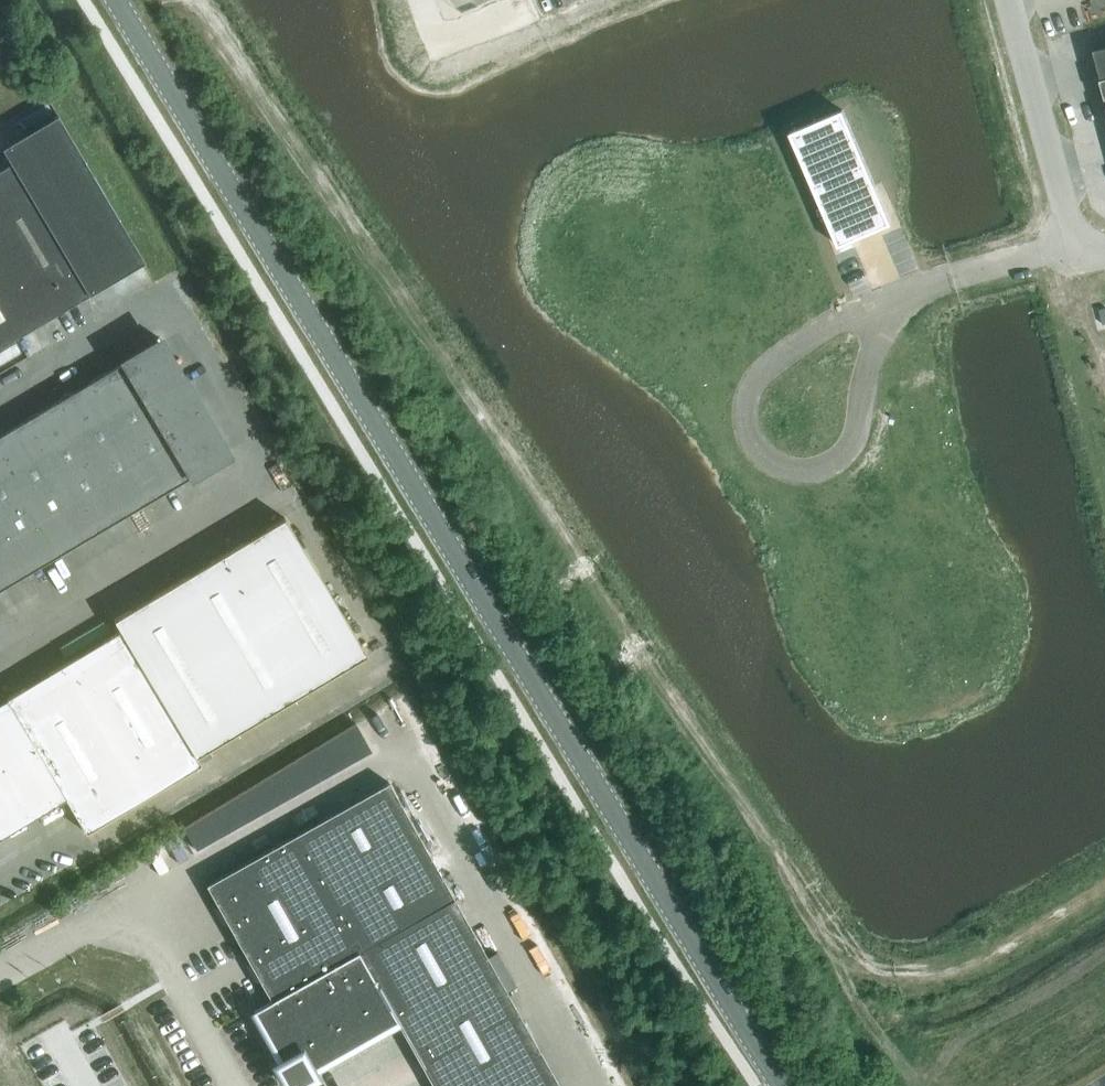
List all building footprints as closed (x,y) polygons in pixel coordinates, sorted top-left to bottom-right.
[(1095,48),(1101,69),(1099,69),(1104,90),(1104,45),(1095,48)] [(844,108),(792,132),(844,244),(896,220),(844,108)] [(12,161),(0,168),(0,346),(144,261),(57,114),(3,146),(12,161)] [(189,476),(227,455),(228,458),(230,457),(158,335),(156,336),(158,340),(122,362),(0,434),(0,588),(189,476)] [(367,654),(285,517),(114,618),(121,630),(6,698),(11,705),(0,712),(0,827),(61,790),(86,832),(201,763),(197,756),(367,654)] [(255,1009),(284,1061),(278,1064),(287,1081),(397,1019),(434,1085),(561,1085),(506,990),(516,984),(497,951),(488,956),(389,781),(206,884),(272,1000),(255,1009)]
